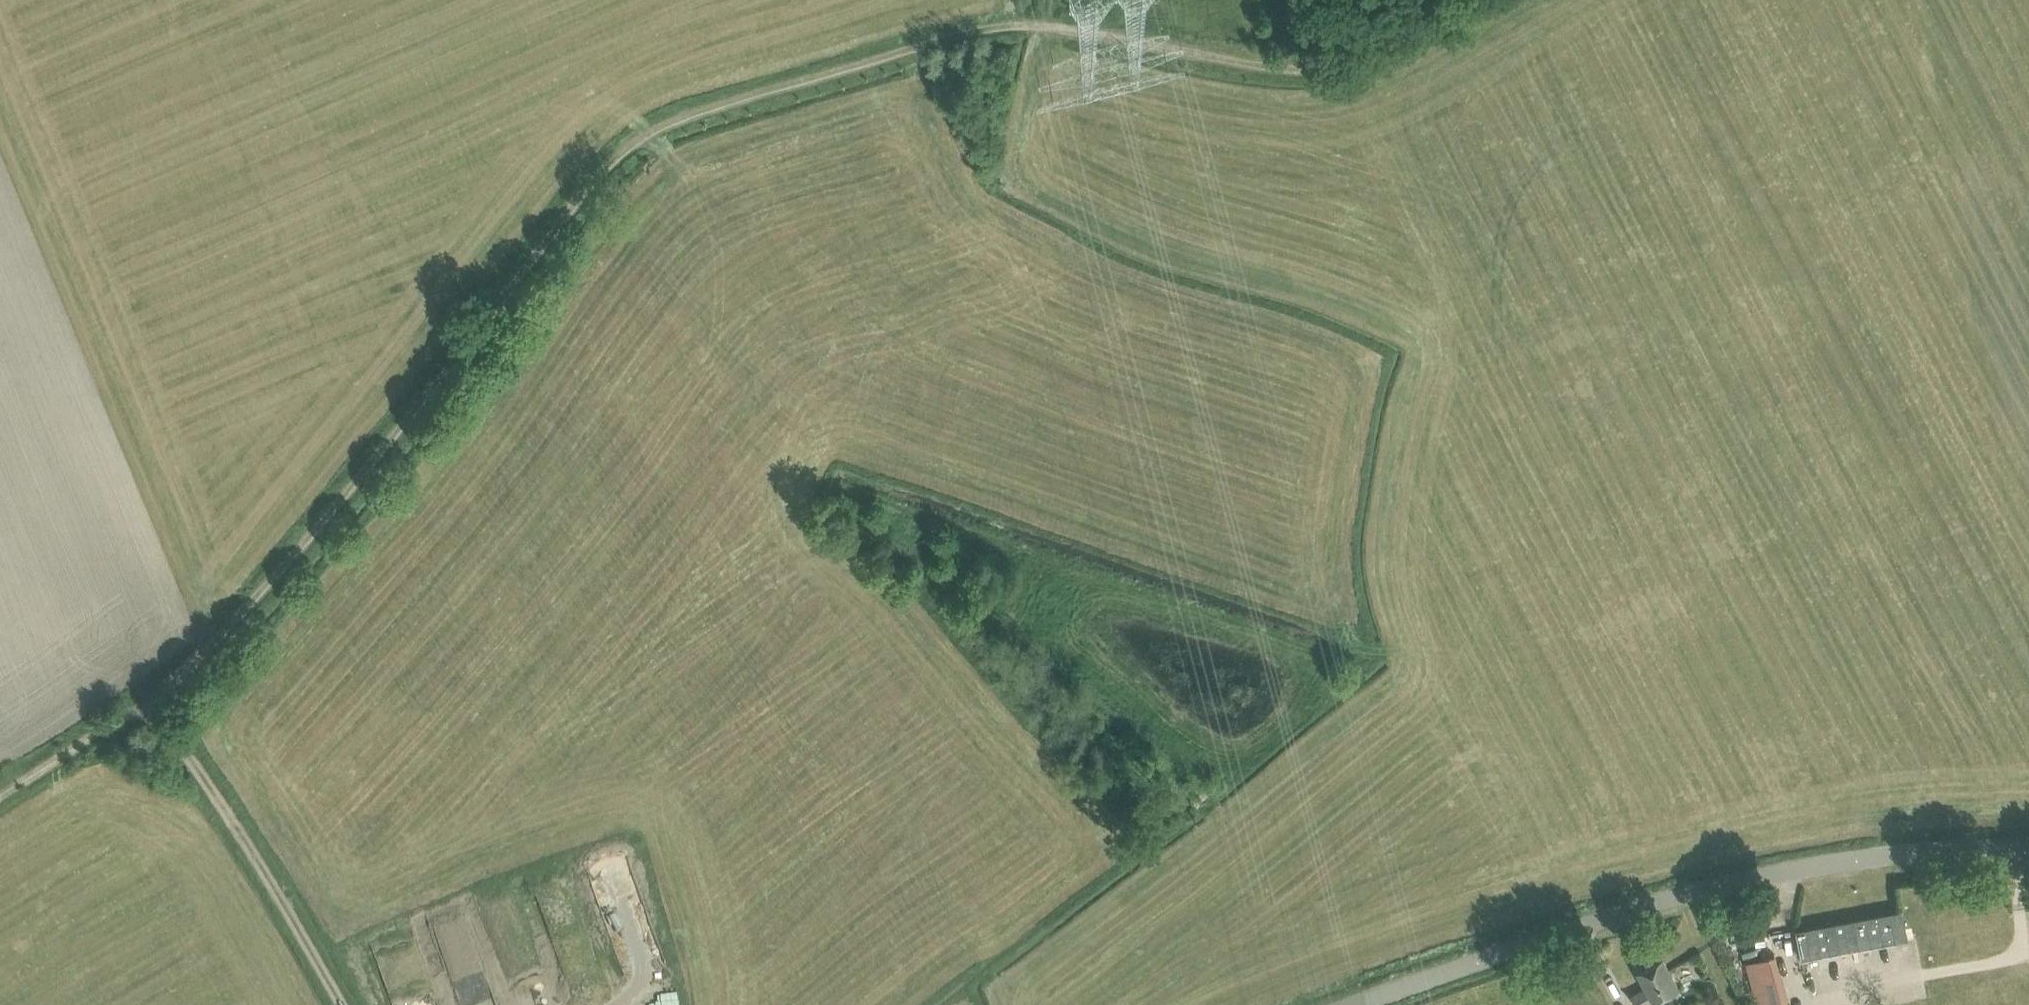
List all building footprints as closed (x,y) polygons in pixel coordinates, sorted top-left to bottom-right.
[(609,945),(650,937),(632,845),(591,852),(609,945)] [(1900,897),(1792,911),(1796,940),(1903,926),(1900,897)] [(1746,960),(1754,990),(1758,1004),(1789,1004),(1775,952),(1774,953),(1746,960)] [(1700,955),(1681,965),(1688,978),(1707,967),(1700,955)] [(1647,986),(1631,995),(1637,1004),(1641,1004),(1678,985),(1662,956),(1638,969),(1647,986)]
